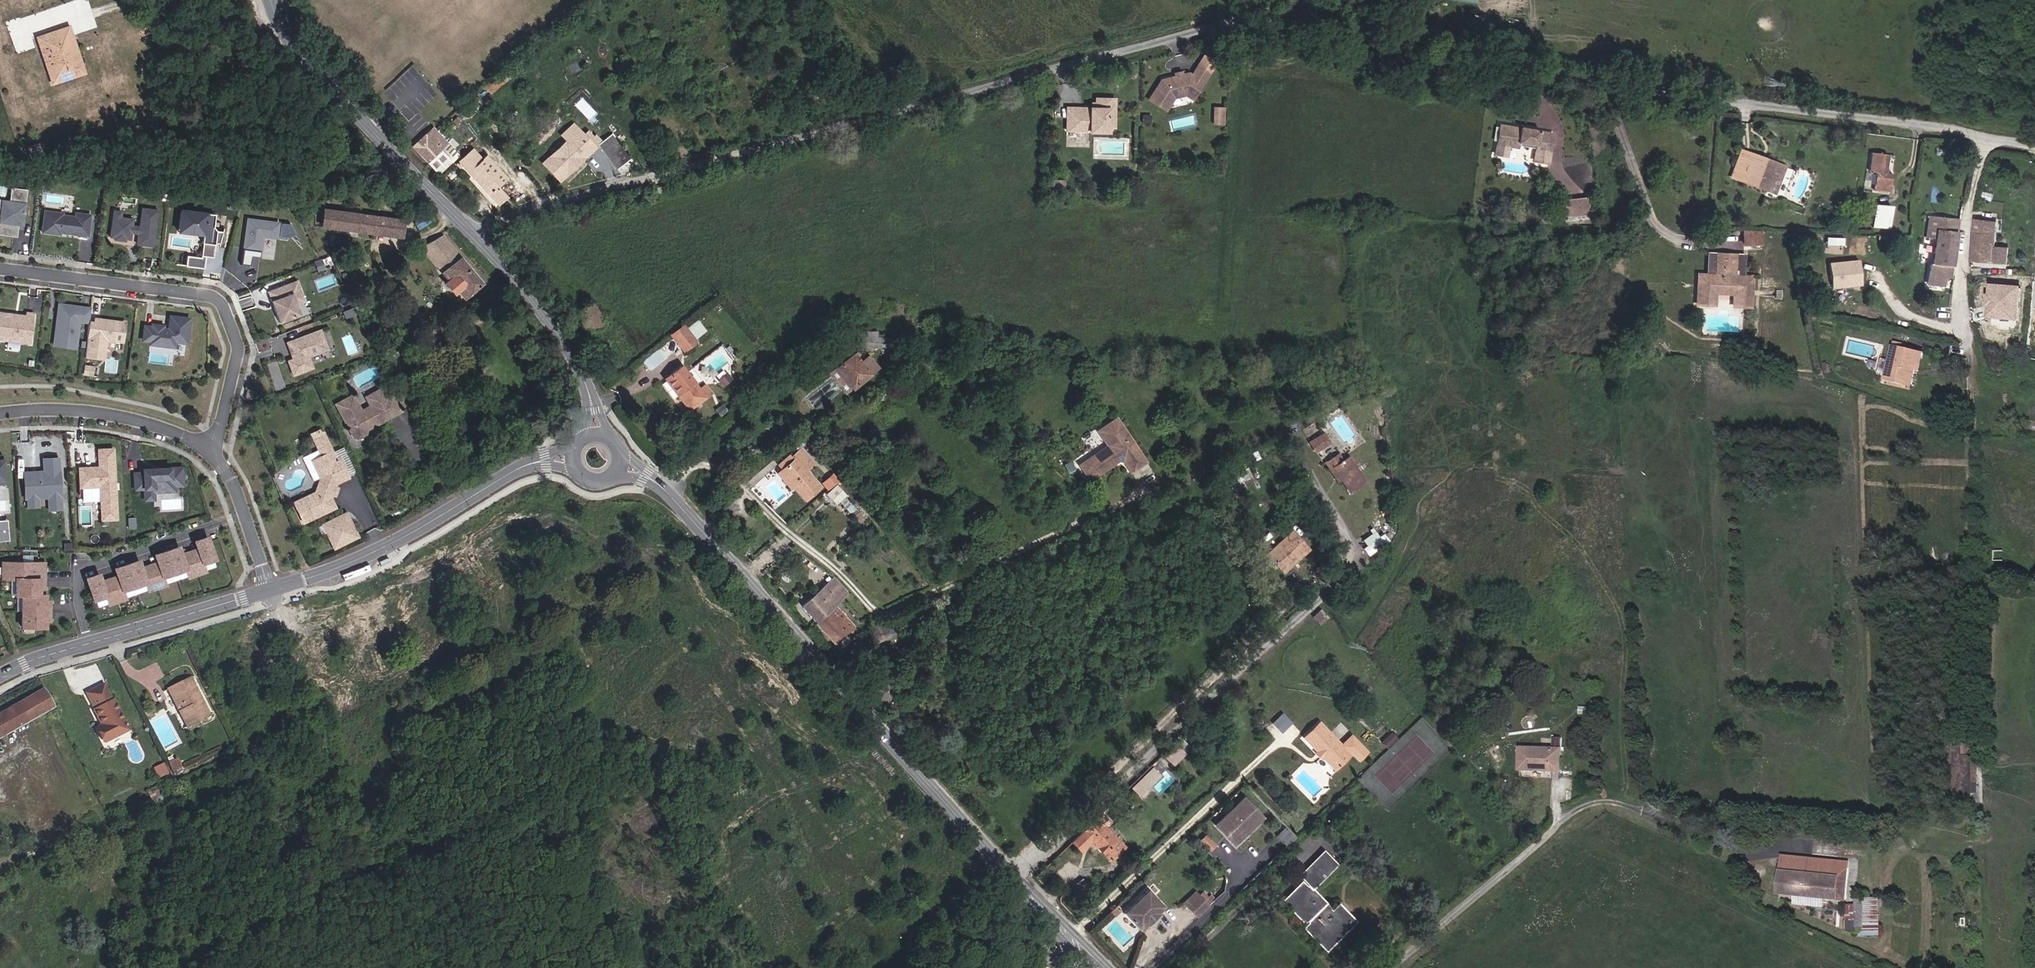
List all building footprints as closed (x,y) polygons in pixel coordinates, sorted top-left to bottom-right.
[(52,84),(84,73),(69,27),(43,36),(45,43),(39,45),(52,84)] [(45,43),(43,36),(37,38),(39,45),(45,43)] [(1207,75),(1215,63),(1204,56),(1196,68),(1207,75)] [(1192,99),(1207,75),(1196,68),(1192,75),(1189,73),(1182,75),(1175,77),(1161,80),(1149,100),(1166,110),(1173,98),(1185,95),(1192,99)] [(1108,126),(1108,110),(1114,110),(1114,99),(1096,99),(1096,104),(1096,109),(1092,109),(1067,109),(1067,132),(1082,132),(1082,127),(1091,128),(1091,126),(1108,126)] [(473,114),(482,106),(476,100),(467,108),(473,114)] [(1223,125),(1223,108),(1214,108),(1213,125),(1223,125)] [(1108,132),(1108,128),(1114,128),(1114,110),(1108,110),(1108,126),(1091,126),(1091,128),(1082,127),(1082,132),(1108,132)] [(574,127),(580,120),(576,115),(570,122),(574,127)] [(1547,163),(1552,134),(1539,132),(1539,130),(1520,127),(1520,129),(1520,132),(1513,131),(1514,128),(1500,126),(1497,144),(1508,146),(1516,147),(1517,143),(1536,146),(1533,161),(1547,163)] [(433,127),(412,146),(427,162),(447,143),(433,127)] [(566,175),(595,147),(593,146),(597,142),(587,132),(578,140),(568,129),(562,135),(567,140),(549,158),(566,175)] [(629,159),(611,135),(598,144),(616,168),(629,159)] [(489,152),(480,142),(472,149),(482,159),(486,156),(489,152)] [(447,143),(427,162),(438,174),(459,155),(447,143)] [(32,159),(42,156),(38,144),(28,147),(32,159)] [(1507,156),(1508,146),(1497,144),(1495,154),(1507,156)] [(507,179),(486,156),(482,159),(472,149),(467,154),(498,187),(507,179)] [(1742,182),(1751,157),(1767,163),(1768,160),(1740,150),(1730,177),(1742,182)] [(1889,192),(1891,173),(1885,172),(1887,154),(1870,152),(1867,171),(1874,172),(1872,190),(1889,192)] [(498,187),(467,154),(459,161),(462,165),(498,205),(507,197),(498,187)] [(1774,194),(1784,166),(1768,160),(1767,163),(1751,157),(1742,182),(1774,194)] [(664,192),(663,186),(653,189),(655,194),(664,192)] [(27,191),(11,189),(9,203),(2,202),(0,217),(0,236),(16,238),(17,228),(22,229),(27,191)] [(1588,212),(1586,199),(1563,201),(1565,215),(1588,212)] [(1889,223),(1890,207),(1875,205),(1874,222),(1889,223)] [(152,247),(157,211),(147,210),(146,216),(140,215),(139,227),(131,226),(132,220),(119,218),(119,223),(111,222),(109,238),(114,238),(114,240),(125,242),(125,240),(130,240),(130,233),(138,234),(136,245),(152,247)] [(403,219),(328,210),(326,226),(400,237),(403,219)] [(119,218),(120,212),(113,211),(111,222),(119,223),(119,218)] [(88,237),(90,216),(75,214),(75,218),(62,216),(62,214),(44,212),(41,233),(59,235),(60,233),(69,234),(69,232),(72,233),(72,235),(88,237)] [(213,229),(214,216),(180,212),(178,231),(191,233),(191,230),(203,232),(201,245),(202,245),(200,259),(186,257),(185,268),(203,270),(205,258),(212,259),(214,245),(219,246),(222,233),(215,233),(213,229)] [(1952,265),(1959,219),(1928,216),(1926,238),(1935,239),(1932,263),(1952,265)] [(277,237),(279,221),(248,217),(242,263),(251,265),(252,255),(260,256),(263,235),(277,237)] [(1995,247),(1997,222),(1975,219),(1974,233),(1973,233),(1971,262),(2007,264),(2008,247),(1995,247)] [(294,223),(281,223),(281,235),(294,235),(294,223)] [(1762,244),(1762,231),(1745,230),(1744,243),(1762,244)] [(441,235),(421,246),(442,271),(441,273),(448,280),(446,282),(454,293),(457,291),(464,298),(481,282),(441,235)] [(1751,307),(1753,277),(1743,276),(1734,276),(1735,255),(1717,254),(1716,275),(1708,275),(1698,275),(1697,304),(1715,305),(1715,293),(1734,294),(1733,306),(1751,307)] [(1716,275),(1717,254),(1709,254),(1708,275),(1716,275)] [(1743,276),(1744,255),(1735,255),(1734,276),(1743,276)] [(1861,259),(1831,261),(1832,287),(1862,286),(1861,259)] [(1950,277),(1952,265),(1932,263),(1930,263),(1927,284),(1945,285),(1946,276),(1950,277)] [(291,299),(299,296),(295,283),(266,294),(277,325),(298,318),(294,306),(291,299)] [(2020,289),(1988,285),(1984,318),(2016,322),(2020,289)] [(302,303),(299,296),(291,299),(294,306),(302,303)] [(133,314),(134,306),(126,305),(125,313),(133,314)] [(74,351),(78,323),(88,325),(90,311),(58,307),(57,317),(59,318),(58,323),(56,322),(54,340),(66,342),(65,349),(74,351)] [(352,317),(349,311),(340,315),(342,321),(352,317)] [(33,317),(25,315),(25,318),(19,318),(17,319),(14,319),(12,317),(0,315),(0,342),(29,346),(33,317)] [(185,346),(188,322),(169,319),(167,332),(162,331),(162,329),(151,327),(151,330),(143,329),(141,343),(149,344),(148,347),(174,350),(174,344),(185,346)] [(699,319),(689,326),(696,337),(706,331),(699,319)] [(121,344),(123,326),(93,322),(92,329),(88,329),(84,359),(102,361),(105,342),(121,344)] [(695,341),(683,326),(672,335),(684,350),(695,341)] [(307,360),(327,353),(320,333),(286,345),(288,352),(291,351),(294,360),(287,363),(292,378),(311,371),(307,360)] [(900,349),(900,339),(864,336),(863,347),(900,349)] [(65,349),(66,342),(54,340),(53,348),(65,349)] [(1919,372),(1924,353),(1893,346),(1885,381),(1912,387),(1915,371),(1919,372)] [(644,359),(650,368),(667,356),(661,347),(644,359)] [(869,374),(877,368),(867,356),(859,362),(853,354),(835,368),(852,389),(870,375),(869,374)] [(96,367),(85,366),(84,377),(95,378),(96,367)] [(710,393),(704,385),(699,390),(681,367),(665,379),(689,410),(710,393)] [(852,389),(835,368),(829,373),(846,394),(852,389)] [(723,385),(730,379),(726,375),(719,380),(723,385)] [(250,400),(253,391),(247,389),(244,398),(250,400)] [(375,398),(362,404),(365,411),(379,405),(375,398)] [(357,416),(349,400),(331,407),(347,442),(351,443),(360,438),(361,434),(385,423),(385,421),(396,416),(391,405),(388,400),(379,405),(365,411),(363,416),(361,417),(357,416)] [(391,405),(396,416),(405,411),(399,400),(391,405)] [(1145,462),(1116,419),(1098,431),(1108,446),(1079,465),(1089,480),(1121,458),(1130,471),(1145,462)] [(324,431),(313,437),(315,442),(327,437),(324,431)] [(1315,452),(1329,443),(1323,433),(1309,442),(1315,452)] [(317,493),(295,502),(303,523),(336,510),(332,500),(333,496),(336,489),(337,486),(351,481),(342,460),(339,461),(327,437),(315,442),(323,459),(326,467),(318,470),(322,480),(317,493)] [(820,487),(805,470),(812,463),(800,449),(792,455),(795,458),(782,469),(781,469),(794,484),(793,486),(805,500),(820,487)] [(114,521),(111,451),(96,452),(97,469),(77,470),(78,489),(98,488),(100,521),(114,521)] [(782,469),(795,458),(792,455),(791,454),(778,464),(782,469)] [(1332,466),(1341,460),(1337,454),(1325,462),(1337,481),(1340,479),(1332,466)] [(1365,482),(1348,456),(1341,460),(1332,466),(1340,479),(1349,493),(1365,482)] [(323,459),(315,462),(318,470),(326,467),(323,459)] [(59,511),(57,460),(42,461),(43,474),(37,474),(37,476),(30,476),(30,474),(22,475),(24,500),(26,500),(36,499),(47,499),(47,512),(59,511)] [(1234,486),(1253,477),(1248,467),(1229,476),(1234,486)] [(794,484),(781,469),(777,473),(790,488),(793,486),(794,484)] [(181,488),(180,470),(141,472),(141,475),(132,475),(133,491),(142,491),(151,490),(151,494),(152,494),(173,493),(173,488),(181,488)] [(827,490),(838,481),(832,473),(821,483),(827,490)] [(778,474),(774,478),(786,493),(791,489),(778,474)] [(846,495),(836,484),(826,494),(836,505),(846,495)] [(152,502),(152,494),(151,494),(151,490),(142,491),(143,502),(152,502)] [(36,508),(36,499),(26,500),(26,509),(36,508)] [(864,520),(857,512),(851,517),(859,524),(864,520)] [(359,539),(349,515),(325,525),(335,549),(359,539)] [(1372,551),(1394,535),(1389,529),(1368,545),(1372,551)] [(1295,562),(1308,549),(1291,531),(1267,554),(1281,570),(1293,559),(1295,562)] [(213,562),(205,539),(193,543),(195,551),(197,555),(180,561),(179,556),(176,549),(152,557),(155,564),(157,569),(140,574),(139,569),(136,562),(113,570),(115,578),(117,582),(100,588),(99,583),(96,576),(84,580),(92,603),(93,602),(104,599),(106,605),(106,607),(123,601),(123,599),(121,593),(144,585),(146,591),(146,593),(163,587),(163,585),(161,579),(184,571),(186,578),(186,580),(203,574),(203,572),(201,566),(211,562),(213,562)] [(2003,554),(2003,543),(1994,543),(1994,553),(2003,554)] [(180,561),(197,555),(195,551),(179,556),(180,561)] [(2002,562),(2003,554),(1994,553),(1993,562),(2002,562)] [(1283,572),(1295,562),(1293,559),(1281,570),(1283,572)] [(214,568),(211,562),(201,566),(203,572),(214,568)] [(43,587),(43,572),(38,572),(38,564),(1,564),(1,580),(15,581),(14,597),(20,597),(19,629),(43,629),(43,620),(48,620),(48,604),(43,604),(43,595),(38,595),(38,587),(43,587)] [(157,569),(155,564),(139,569),(140,574),(157,569)] [(163,585),(186,578),(184,571),(161,579),(163,585)] [(117,582),(115,578),(99,583),(100,588),(117,582)] [(834,605),(847,593),(833,578),(801,605),(816,622),(834,605)] [(146,591),(144,585),(121,593),(123,599),(146,591)] [(106,605),(104,599),(93,602),(95,608),(106,605)] [(854,626),(834,605),(816,622),(835,643),(854,626)] [(888,636),(882,622),(870,627),(877,641),(888,636)] [(189,727),(210,716),(192,678),(170,688),(189,727)] [(107,683),(93,689),(88,691),(103,731),(98,733),(102,743),(113,739),(128,733),(115,704),(107,683)] [(891,697),(882,686),(873,692),(882,704),(891,697)] [(41,690),(0,714),(0,736),(51,707),(41,690)] [(1283,711),(1273,722),(1282,731),(1293,721),(1283,711)] [(1367,752),(1351,735),(1341,745),(1319,722),(1303,738),(1317,751),(1322,757),(1334,770),(1352,753),(1358,760),(1367,752)] [(1387,748),(1396,739),(1391,733),(1382,742),(1387,748)] [(1977,793),(1977,757),(1974,757),(1973,745),(1962,744),(1962,733),(1952,733),(1952,768),(1951,768),(1951,797),(1972,797),(1972,793),(1977,793)] [(1560,771),(1561,739),(1553,738),(1553,749),(1519,748),(1519,770),(1560,771)] [(1174,765),(1184,755),(1175,745),(1164,755),(1174,765)] [(164,763),(155,766),(158,777),(168,773),(164,763)] [(1148,785),(1160,775),(1153,768),(1142,779),(1148,785)] [(1233,844),(1262,817),(1243,798),(1215,825),(1233,844)] [(1111,822),(1102,813),(1096,818),(1105,828),(1111,822)] [(1124,847),(1105,828),(1096,818),(1071,842),(1080,851),(1091,841),(1110,861),(1124,847)] [(1296,837),(1286,827),(1277,836),(1287,846),(1296,837)] [(1207,832),(1199,838),(1209,850),(1216,844),(1207,832)] [(1332,910),(1311,889),(1336,865),(1324,852),(1300,876),(1304,880),(1283,901),(1306,924),(1326,945),(1350,921),(1336,906),(1332,910)] [(1845,900),(1848,864),(1782,857),(1779,893),(1845,900)] [(1158,911),(1163,907),(1147,889),(1122,912),(1139,930),(1144,925),(1158,911)] [(1187,908),(1200,895),(1196,892),(1183,904),(1187,908)] [(1196,916),(1209,905),(1200,895),(1187,908),(1196,918),(1197,917),(1196,916)] [(1879,936),(1879,898),(1863,898),(1864,928),(1855,928),(1855,905),(1846,905),(1846,932),(1859,932),(1859,936),(1879,936)] [(1864,928),(1863,898),(1855,898),(1855,905),(1855,928),(1864,928)] [(1326,951),(1356,921),(1339,903),(1336,906),(1350,921),(1326,945),(1306,924),(1303,928),(1326,951)] [(1121,911),(1116,905),(1110,911),(1115,916),(1121,911)] [(1145,927),(1160,913),(1158,911),(1144,925),(1145,927)]
